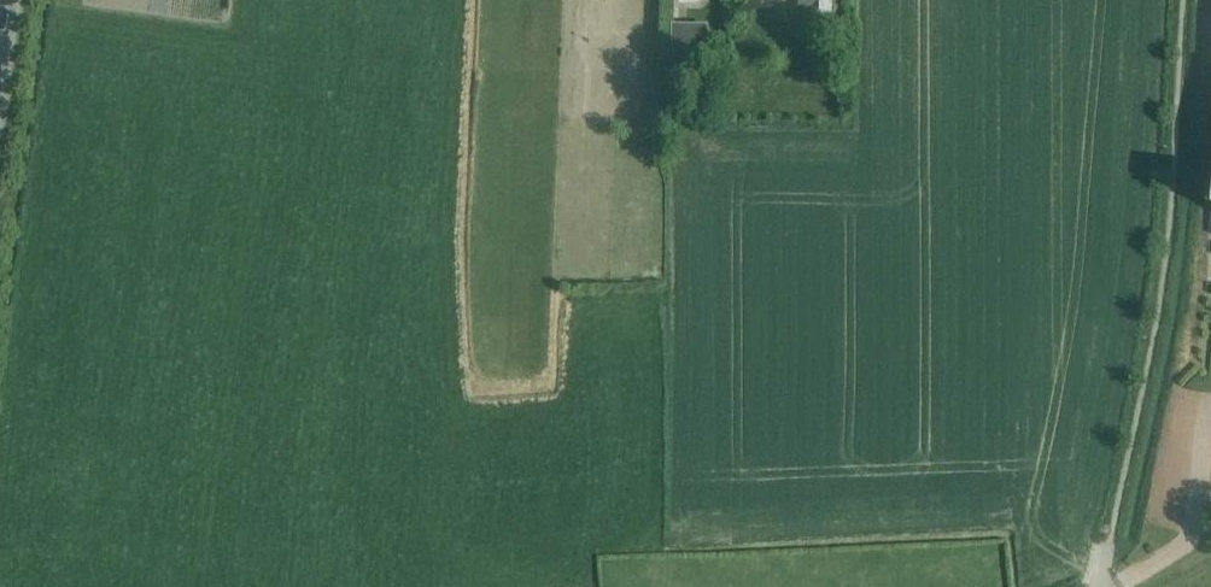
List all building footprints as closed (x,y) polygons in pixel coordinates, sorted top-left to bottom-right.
[(797,6),(812,6),(811,27),(842,27),(842,0),(797,0),(797,6)] [(713,49),(712,21),(676,22),(677,50),(713,49)]
